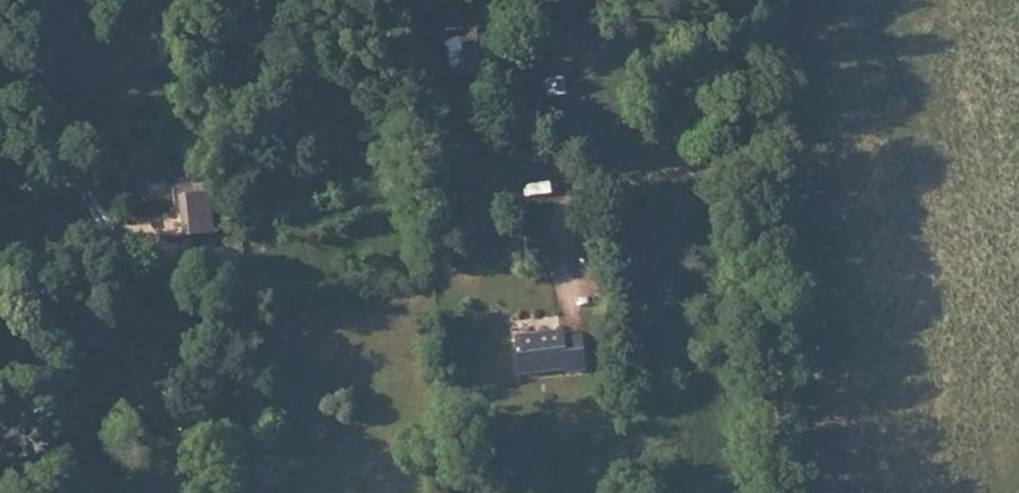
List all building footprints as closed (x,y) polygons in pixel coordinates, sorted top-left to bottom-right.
[(451,66),(453,80),(472,79),(474,63),(495,61),(490,0),(463,0),(464,10),(466,41),(460,42),(462,64),(451,66)] [(447,20),(451,66),(462,64),(460,42),(466,41),(464,10),(455,11),(447,20)] [(182,198),(185,243),(212,239),(209,186),(197,186),(198,198),(182,198)] [(569,333),(518,336),(520,373),(570,370),(570,373),(590,372),(588,338),(569,339),(569,333)]
